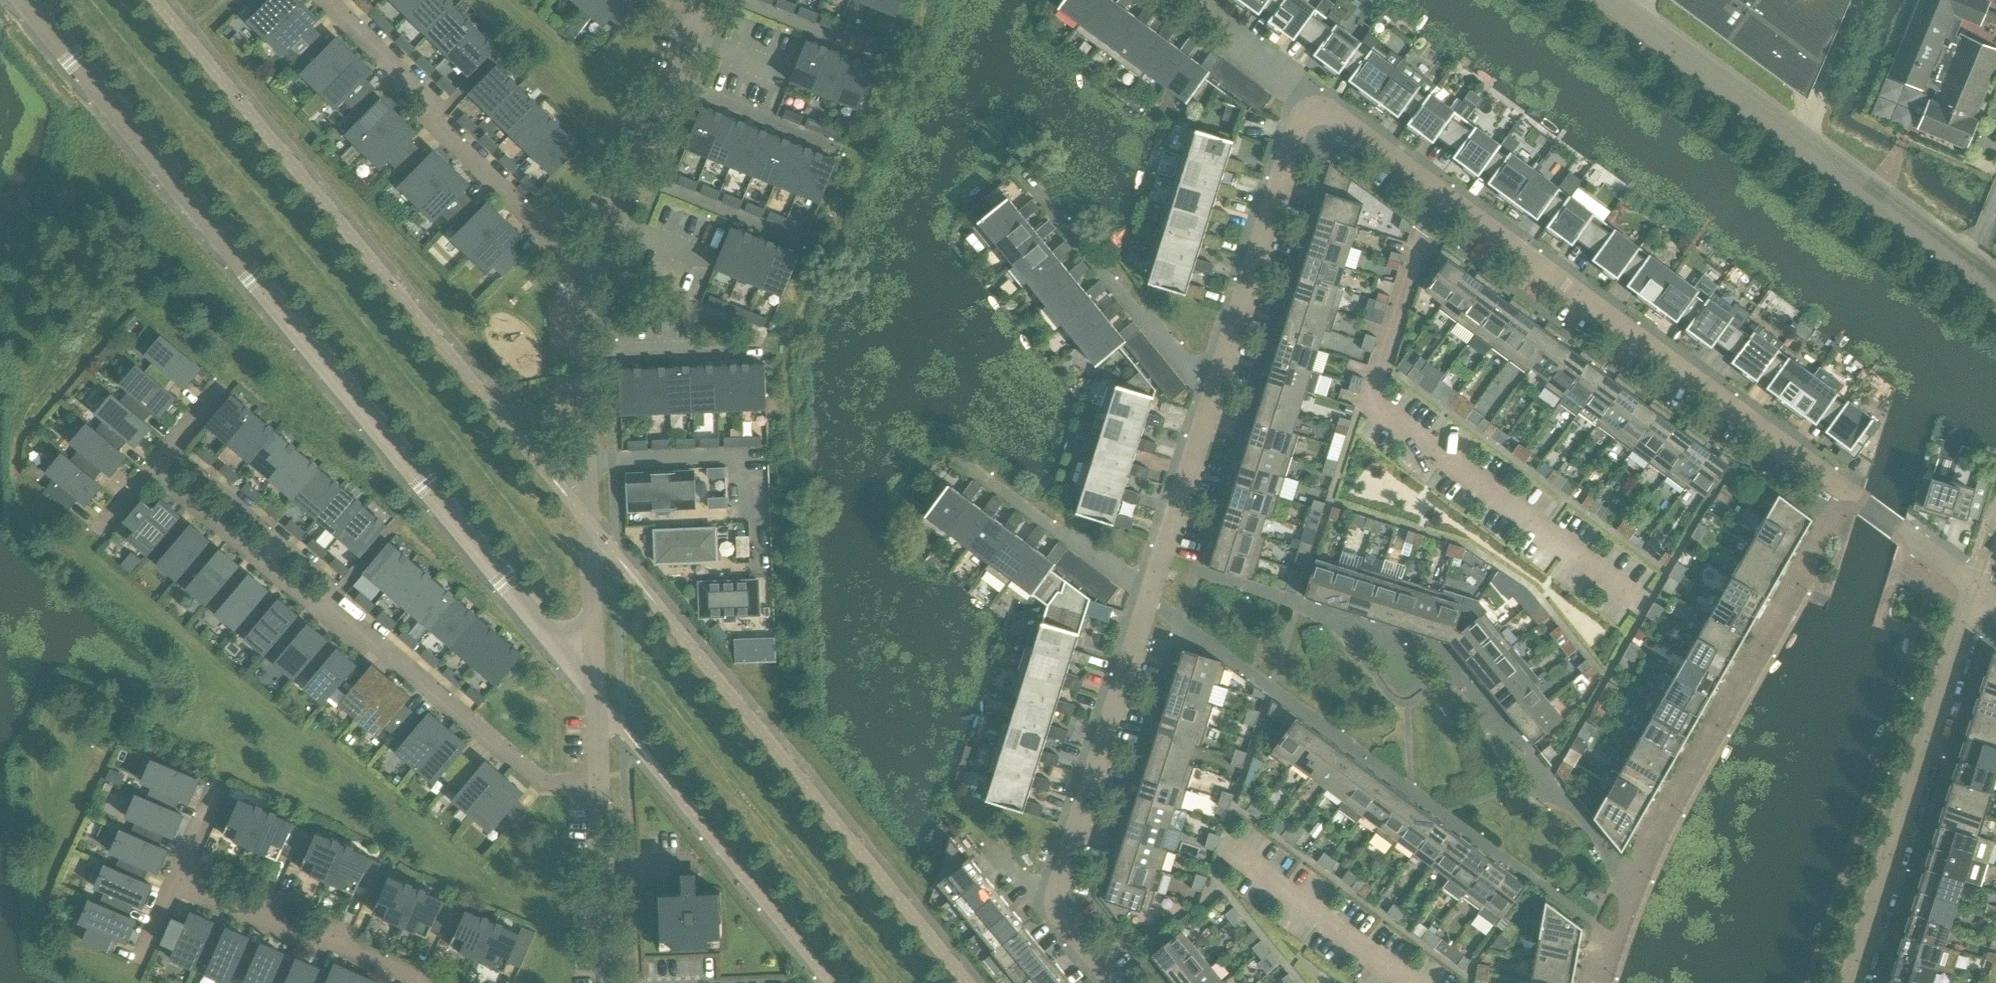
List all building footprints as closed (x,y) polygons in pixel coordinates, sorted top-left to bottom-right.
[(266,39),(301,3),(297,0),(251,0),(246,4),(256,14),(248,22),(266,39)] [(366,0),(356,0),(355,1),(368,14),(374,8),(366,0)] [(407,16),(422,0),(391,0),(407,16)] [(428,36),(456,7),(448,0),(422,0),(407,16),(428,36)] [(585,10),(594,0),(573,0),(585,10)] [(585,10),(604,26),(611,18),(621,27),(637,7),(629,0),(594,0),(585,10)] [(794,13),(797,5),(785,0),(778,0),(775,6),(794,13)] [(873,7),(896,16),(902,0),(876,0),(873,7)] [(1076,31),(1099,0),(1064,0),(1058,8),(1080,23),(1075,30),(1076,31)] [(1097,46),(1125,9),(1132,0),(1118,0),(1116,2),(1113,0),(1099,0),(1076,31),(1097,46)] [(1263,9),(1270,0),(1232,0),(1245,10),(1248,6),(1259,14),(1263,9)] [(1308,42),(1323,21),(1313,14),(1316,10),(1303,0),(1270,0),(1263,9),(1272,16),(1266,25),(1280,36),(1283,32),(1294,40),(1298,34),(1308,42)] [(1696,17),(1806,98),(1849,0),(1673,0),(1696,17)] [(1937,93),(1935,100),(1933,103),(1930,102),(1920,127),(1964,146),(1966,147),(1976,121),(1973,119),(1983,94),(1995,63),(1995,50),(1961,35),(1960,38),(1954,36),(1962,17),(1975,23),(1979,25),(1987,7),(1989,2),(1990,0),(1920,0),(1888,75),(1922,89),(1924,84),(1928,85),(1935,88),(1939,90),(1938,92),(1937,93)] [(291,48),(300,57),(318,39),(309,30),(318,21),(301,3),(266,39),(283,56),(291,48)] [(1097,46),(1119,62),(1146,25),(1156,11),(1147,5),(1137,18),(1125,9),(1097,46)] [(428,36),(448,56),(476,28),(456,7),(428,36)] [(798,15),(816,22),(819,14),(801,7),(798,15)] [(375,21),(389,34),(395,28),(382,15),(375,21)] [(820,24),(839,31),(842,23),(823,16),(820,24)] [(1140,78),(1145,71),(1168,40),(1178,27),(1169,20),(1159,34),(1146,25),(1119,62),(1140,78)] [(1343,68),(1358,48),(1361,43),(1336,24),(1333,29),(1323,21),(1308,42),(1318,49),(1314,55),(1325,63),(1322,66),(1336,77),(1343,68)] [(842,33),(859,40),(863,31),(846,25),(842,33)] [(476,28),(448,56),(469,77),(497,48),(476,28)] [(863,31),(859,40),(876,46),(880,38),(863,31)] [(402,35),(396,41),(409,54),(415,48),(402,35)] [(1145,71),(1166,87),(1189,56),(1199,43),(1190,36),(1180,49),(1168,40),(1145,71)] [(301,74),(319,91),(354,56),(336,38),(327,48),(318,39),(300,57),(309,66),(301,74)] [(790,82),(813,91),(829,49),(807,40),(790,82)] [(1357,92),(1370,102),(1395,68),(1371,50),(1367,54),(1358,48),(1343,68),(1353,75),(1348,80),(1360,88),(1357,92)] [(813,91),(835,100),(852,59),(829,49),(813,91)] [(1189,56),(1166,87),(1187,103),(1220,58),(1211,52),(1201,65),(1189,56)] [(423,55),(417,61),(430,74),(436,68),(423,55)] [(344,117),(344,118),(371,91),(362,83),(371,73),(354,56),(319,91),(336,108),(344,100),(352,109),(344,117)] [(852,59),(835,100),(858,109),(875,68),(852,59)] [(1395,68),(1370,102),(1384,112),(1387,109),(1398,117),(1402,111),(1412,118),(1430,93),(1430,94),(1436,86),(1401,60),(1395,68)] [(469,93),(490,114),(518,85),(497,65),(469,93)] [(438,82),(451,95),(457,89),(444,76),(438,82)] [(490,114),(511,134),(539,106),(518,85),(490,114)] [(346,134),(363,152),(398,116),(381,99),(371,109),(363,100),(371,92),(371,91),(344,118),(353,127),(346,134)] [(1430,93),(1412,118),(1405,127),(1419,138),(1422,134),(1433,142),(1437,137),(1447,144),(1462,124),(1466,120),(1473,110),(1463,102),(1455,112),(1430,94),(1430,93)] [(511,134),(531,155),(560,126),(539,106),(511,134)] [(685,148),(708,157),(725,116),(702,107),(685,148)] [(782,117),(799,124),(803,116),(786,109),(782,117)] [(478,127),(465,114),(459,120),(472,133),(478,127)] [(389,161),(397,170),(415,152),(407,143),(416,134),(398,116),(363,152),(381,169),(389,161)] [(708,157),(730,166),(747,125),(725,116),(708,157)] [(805,126),(822,133),(825,125),(808,118),(805,126)] [(1482,170),(1497,150),(1501,145),(1466,120),(1462,124),(1447,144),(1457,151),(1453,157),(1464,165),(1461,169),(1476,179),(1482,170)] [(730,166),(753,176),(770,134),(747,125),(730,166)] [(825,125),(822,133),(839,140),(842,132),(825,125)] [(560,126),(531,155),(552,176),(580,147),(560,126)] [(1181,154),(1225,168),(1241,173),(1244,163),(1228,158),(1235,136),(1219,131),(1218,137),(1197,130),(1189,128),(1181,154)] [(479,140),(492,153),(499,147),(485,134),(479,140)] [(753,176),(775,185),(792,143),(770,134),(753,176)] [(775,185),(798,194),(815,152),(792,143),(775,185)] [(1496,194),(1510,204),(1535,170),(1510,152),(1506,157),(1497,150),(1482,170),(1492,177),(1488,183),(1499,191),(1496,194)] [(399,187),(416,204),(451,169),(433,151),(424,161),(415,152),(397,170),(406,179),(399,187)] [(815,152),(798,194),(820,203),(837,161),(815,152)] [(519,167),(506,154),(500,160),(513,173),(519,167)] [(1181,154),(1173,179),(1217,194),(1233,199),(1236,188),(1221,183),(1225,168),(1181,154)] [(1322,206),(1319,214),(1357,226),(1363,204),(1345,198),(1351,179),(1329,163),(1316,204),(1322,206)] [(442,214),(451,222),(468,204),(460,196),(469,186),(451,169),(416,204),(434,221),(442,214)] [(1542,214),(1556,193),(1560,189),(1535,170),(1510,204),(1524,215),(1526,211),(1537,219),(1542,214)] [(540,188),(527,175),(521,181),(534,194),(540,188)] [(678,184),(696,191),(700,183),(681,175),(678,184)] [(1173,179),(1165,205),(1209,219),(1225,224),(1228,213),(1213,208),(1217,194),(1173,179)] [(700,193),(719,200),(722,192),(703,184),(700,193)] [(535,194),(548,206),(557,197),(545,185),(535,194)] [(989,248),(995,243),(1025,219),(1038,208),(1031,200),(1018,210),(1004,192),(991,203),(995,208),(972,227),(989,248)] [(722,202),(741,209),(744,201),(726,193),(722,202)] [(1576,239),(1586,246),(1601,226),(1591,219),(1594,214),(1569,196),(1566,200),(1556,193),(1542,214),(1551,220),(1544,230),(1558,240),(1561,237),(1572,245),(1576,239)] [(745,211),(763,218),(767,210),(748,202),(745,211)] [(452,239),(469,256),(504,221),(487,203),(477,213),(468,204),(451,222),(459,231),(452,239)] [(1157,230),(1164,232),(1201,244),(1217,249),(1220,238),(1205,233),(1209,219),(1165,205),(1157,230)] [(767,220),(784,226),(787,218),(770,211),(767,220)] [(1311,221),(1307,233),(1350,246),(1357,226),(1319,214),(1317,223),(1311,221)] [(1402,217),(1402,218),(1398,229),(1410,232),(1412,225),(1412,224),(1402,217)] [(787,218),(784,226),(801,233),(804,225),(787,218)] [(995,243),(1012,264),(1042,239),(1055,229),(1048,220),(1035,231),(1025,219),(995,243)] [(504,221),(469,256),(487,273),(494,266),(504,275),(522,257),(512,248),(522,238),(504,221)] [(1622,273),(1636,252),(1640,248),(1614,229),(1611,234),(1601,226),(1586,246),(1596,254),(1592,259),(1603,268),(1600,271),(1615,282),(1622,273)] [(715,268),(737,278),(754,236),(731,227),(715,268)] [(1156,257),(1193,269),(1209,274),(1212,264),(1197,259),(1201,244),(1164,232),(1156,257)] [(1309,247),(1306,255),(1344,267),(1350,246),(1307,233),(1303,245),(1309,247)] [(737,278),(760,287),(777,245),(754,236),(737,278)] [(1012,264),(1029,284),(1059,260),(1072,249),(1065,240),(1052,251),(1042,239),(1012,264)] [(777,245),(760,287),(783,296),(800,254),(777,245)] [(1438,308),(1439,309),(1466,272),(1459,267),(1463,262),(1443,247),(1432,261),(1441,268),(1425,289),(1442,302),(1438,308)] [(1391,251),(1389,259),(1400,262),(1403,255),(1391,251)] [(1635,297),(1649,307),(1674,273),(1649,255),(1646,259),(1636,252),(1622,273),(1631,279),(1627,285),(1638,293),(1635,297)] [(1298,262),(1294,274),(1337,288),(1344,267),(1306,255),(1304,264),(1298,262)] [(1193,269),(1156,257),(1148,283),(1201,299),(1205,289),(1189,284),(1193,269)] [(1400,262),(1389,259),(1387,266),(1398,270),(1400,262)] [(1029,284),(1046,304),(1076,280),(1089,269),(1082,261),(1069,271),(1059,260),(1029,284)] [(1439,309),(1457,321),(1487,280),(1477,272),(1474,277),(1466,272),(1439,309)] [(1737,277),(1730,272),(1723,281),(1730,286),(1737,277)] [(1681,316),(1690,323),(1696,315),(1705,303),(1695,296),(1699,291),(1674,273),(1649,307),(1663,317),(1665,313),(1677,322),(1681,316)] [(1296,288),(1294,297),(1337,310),(1344,290),(1337,288),(1294,274),(1291,286),(1296,288)] [(1046,304),(1062,325),(1092,300),(1105,290),(1098,281),(1085,292),(1076,280),(1046,304)] [(1457,321),(1474,334),(1501,297),(1494,292),(1498,287),(1487,280),(1457,321)] [(1379,292),(1376,300),(1388,304),(1390,296),(1379,292)] [(707,304),(726,311),(729,303),(711,295),(707,304)] [(1285,303),(1281,315),(1331,331),(1337,310),(1294,297),(1291,305),(1285,303)] [(1474,334),(1491,347),(1522,305),(1512,298),(1509,303),(1501,297),(1474,334)] [(1716,342),(1725,349),(1740,329),(1730,321),(1734,317),(1708,298),(1705,303),(1696,315),(1690,323),(1683,332),(1698,343),(1700,339),(1711,347),(1716,342)] [(1062,325),(1079,345),(1109,321),(1122,310),(1115,302),(1102,312),(1092,300),(1062,325)] [(1388,304),(1376,300),(1374,308),(1385,311),(1388,304)] [(730,313),(746,320),(750,312),(733,305),(730,313)] [(1491,347),(1509,360),(1536,323),(1529,318),(1532,313),(1522,305),(1491,347)] [(750,312),(746,320),(763,327),(767,319),(750,312)] [(1783,323),(1792,330),(1799,321),(1790,314),(1783,323)] [(1283,329),(1281,338),(1318,350),(1324,330),(1331,332),(1331,331),(1281,315),(1278,327),(1283,329)] [(1109,321),(1079,345),(1096,366),(1139,331),(1132,322),(1119,333),(1109,321)] [(1809,328),(1800,322),(1794,331),(1803,337),(1809,328)] [(1509,360),(1526,373),(1557,331),(1547,323),(1543,328),(1536,323),(1509,360)] [(1761,375),(1776,355),(1779,350),(1753,331),(1750,336),(1740,329),(1725,349),(1735,356),(1731,362),(1742,370),(1740,374),(1754,384),(1761,375)] [(1543,385),(1544,386),(1571,349),(1564,343),(1567,338),(1557,331),(1526,373),(1527,374),(1532,368),(1548,380),(1543,385)] [(1366,334),(1363,341),(1375,345),(1377,337),(1366,334)] [(137,365),(174,397),(175,397),(164,388),(173,378),(183,387),(200,367),(162,335),(146,355),(154,362),(145,372),(137,365)] [(1272,345),(1268,357),(1311,370),(1318,350),(1281,338),(1278,346),(1272,345)] [(1375,345),(1363,341),(1361,349),(1372,352),(1375,345)] [(1544,386),(1561,399),(1592,357),(1582,350),(1579,355),(1571,349),(1544,386)] [(1774,399),(1788,409),(1813,375),(1788,357),(1785,362),(1776,355),(1761,375),(1770,382),(1766,387),(1777,396),(1774,399)] [(1270,370),(1268,379),(1305,391),(1311,370),(1268,357),(1265,369),(1270,370)] [(1567,394),(1583,406),(1606,375),(1599,369),(1603,365),(1592,357),(1561,399),(1563,400),(1567,394)] [(765,364),(741,365),(742,410),(767,409),(765,364)] [(112,394),(150,427),(150,426),(140,417),(148,407),(158,416),(174,397),(137,365),(121,384),(129,391),(120,401),(112,394)] [(741,365),(716,366),(718,411),(742,410),(741,365)] [(716,366),(692,367),(694,412),(718,411),(716,366)] [(1407,376),(1413,381),(1420,371),(1414,366),(1407,376)] [(692,367),(668,368),(670,413),(694,412),(692,367)] [(668,368),(644,369),(645,414),(670,413),(668,368)] [(645,414),(644,369),(619,370),(621,415),(645,414)] [(1420,371),(1413,381),(1420,385),(1427,376),(1420,371)] [(1353,375),(1350,382),(1362,386),(1364,378),(1353,375)] [(1579,412),(1595,424),(1596,424),(1627,383),(1617,375),(1614,380),(1606,375),(1583,406),(1579,412)] [(1820,418),(1829,425),(1844,405),(1835,398),(1838,394),(1813,375),(1788,409),(1802,420),(1805,416),(1816,424),(1820,418)] [(1259,387),(1255,399),(1298,412),(1305,391),(1268,379),(1265,389),(1259,387)] [(1441,379),(1431,393),(1441,402),(1448,406),(1455,397),(1458,392),(1441,379)] [(1362,386),(1350,382),(1348,390),(1359,394),(1362,386)] [(1101,409),(1108,412),(1145,423),(1161,428),(1164,418),(1148,413),(1153,396),(1116,385),(1109,383),(1101,409)] [(1596,424),(1614,437),(1641,400),(1634,395),(1637,390),(1627,383),(1596,424)] [(87,423),(87,424),(125,456),(125,455),(115,446),(123,437),(134,446),(150,427),(112,394),(96,413),(104,420),(95,430),(87,423)] [(206,425),(229,444),(254,414),(232,395),(206,425)] [(1455,397),(1448,406),(1454,411),(1461,401),(1455,397)] [(1257,413),(1254,421),(1298,435),(1299,434),(1292,431),(1298,412),(1255,399),(1251,411),(1257,413)] [(1614,437),(1631,450),(1662,408),(1652,401),(1648,406),(1641,400),(1614,437)] [(1844,405),(1829,425),(1825,431),(1836,439),(1833,443),(1854,458),(1871,436),(1864,431),(1873,419),(1847,400),(1844,405)] [(1346,408),(1344,415),(1351,417),(1353,410),(1346,408)] [(1631,450),(1649,463),(1676,426),(1669,421),(1672,416),(1662,408),(1631,450)] [(1108,412),(1100,437),(1137,449),(1153,454),(1156,443),(1140,438),(1145,423),(1108,412)] [(229,444),(251,463),(276,432),(254,414),(229,444)] [(1340,417),(1337,424),(1349,428),(1351,420),(1340,417)] [(1476,427),(1483,432),(1490,422),(1483,417),(1476,427)] [(1246,428),(1242,440),(1292,456),(1298,435),(1254,421),(1252,430),(1246,428)] [(1490,422),(1483,432),(1489,437),(1496,427),(1490,422)] [(62,453),(100,485),(101,485),(90,476),(98,466),(109,475),(125,456),(87,424),(71,442),(79,449),(71,460),(62,453)] [(1349,428),(1337,424),(1335,432),(1346,436),(1349,428)] [(1649,463),(1666,476),(1696,435),(1697,434),(1687,427),(1683,431),(1676,426),(1649,463)] [(251,463),(272,481),(298,451),(276,432),(251,463)] [(1666,476),(1683,489),(1711,452),(1704,446),(1707,441),(1697,434),(1696,435),(1666,476)] [(761,436),(742,437),(742,446),(761,445),(761,436)] [(742,446),(742,437),(723,438),(723,447),(742,446)] [(1085,460),(1129,474),(1145,479),(1148,468),(1132,463),(1137,449),(1100,437),(1093,461),(1085,458),(1085,460)] [(700,439),(701,448),(719,447),(719,438),(700,439)] [(676,439),(677,448),(695,448),(695,439),(676,439)] [(652,440),(653,449),(671,449),(671,440),(652,440)] [(1244,454),(1242,462),(1285,476),(1292,456),(1242,440),(1238,452),(1244,454)] [(626,441),(626,450),(647,449),(647,441),(626,441)] [(1512,453),(1518,458),(1525,448),(1519,444),(1512,453)] [(198,452),(212,464),(217,458),(203,446),(198,452)] [(1525,448),(1518,458),(1525,463),(1532,453),(1525,448)] [(272,481),(294,500),(320,469),(298,451),(272,481)] [(1711,452),(1683,489),(1685,489),(1689,484),(1706,496),(1733,460),(1722,452),(1718,457),(1711,452)] [(100,485),(62,453),(46,472),(54,479),(45,490),(65,506),(74,495),(84,504),(100,485)] [(1327,458),(1324,466),(1336,469),(1338,462),(1327,458)] [(1077,485),(1084,487),(1121,499),(1137,504),(1141,493),(1125,488),(1129,474),(1085,460),(1077,485)] [(1229,481),(1279,497),(1285,476),(1242,462),(1239,471),(1233,469),(1229,481)] [(225,464),(220,471),(234,483),(239,476),(225,464)] [(1336,469),(1324,466),(1322,473),(1333,477),(1336,469)] [(725,468),(709,468),(709,478),(726,477),(725,468)] [(294,500),(316,519),(342,488),(320,469),(294,500)] [(1547,479),(1553,484),(1560,474),(1554,469),(1547,479)] [(626,473),(628,513),(697,509),(696,470),(626,473)] [(1560,474),(1553,484),(1560,488),(1567,479),(1560,474)] [(1923,506),(1951,515),(1967,520),(1971,507),(1969,507),(1975,488),(1950,480),(1949,484),(1932,479),(1923,506)] [(943,538),(948,532),(971,501),(981,487),(972,481),(962,494),(943,480),(933,494),(939,498),(925,515),(921,522),(943,538)] [(1231,495),(1229,504),(1272,517),(1279,497),(1229,481),(1226,493),(1231,495)] [(247,483),(242,490),(256,501),(261,495),(247,483)] [(1724,484),(1720,491),(1730,497),(1734,490),(1724,484)] [(1121,499),(1084,487),(1076,513),(1129,529),(1133,519),(1117,514),(1121,499)] [(316,519),(338,537),(364,507),(342,488),(316,519)] [(1730,497),(1720,491),(1716,498),(1726,504),(1730,497)] [(1779,494),(1765,517),(1801,537),(1812,519),(1779,494)] [(1581,505),(1588,509),(1595,500),(1588,495),(1581,505)] [(948,532),(969,548),(992,516),(1002,503),(993,496),(983,510),(971,501),(948,532)] [(727,508),(727,497),(710,498),(711,509),(727,508)] [(1314,499),(1311,507),(1323,511),(1325,503),(1314,499)] [(1595,500),(1588,509),(1594,514),(1601,504),(1595,500)] [(128,539),(147,555),(179,517),(160,501),(151,511),(142,503),(141,502),(125,521),(135,531),(128,539)] [(264,508),(278,520),(283,513),(269,502),(264,508)] [(1220,510),(1216,522),(1266,538),(1266,537),(1260,534),(1265,517),(1272,519),(1272,517),(1229,504),(1226,512),(1220,510)] [(364,507),(338,537),(361,556),(387,526),(364,507)] [(1323,511),(1311,507),(1309,515),(1320,518),(1323,511)] [(1332,507),(1329,518),(1336,520),(1340,509),(1332,507)] [(985,569),(986,570),(1013,532),(1023,519),(1014,512),(1004,525),(992,516),(969,548),(989,562),(985,569)] [(158,564),(176,580),(208,542),(190,526),(181,536),(171,528),(180,518),(179,517),(147,555),(154,547),(165,556),(158,564)] [(1364,529),(1371,531),(1375,520),(1367,517),(1364,529)] [(1765,517),(1754,537),(1790,557),(1801,537),(1765,517)] [(286,527),(300,539),(305,532),(291,520),(286,527)] [(1375,520),(1371,531),(1379,534),(1382,522),(1375,520)] [(1616,530),(1623,535),(1630,525),(1623,520),(1616,530)] [(1218,536),(1216,545),(1259,559),(1266,538),(1216,522),(1213,534),(1218,536)] [(1699,523),(1695,529),(1705,535),(1709,528),(1699,523)] [(1630,525),(1623,535),(1629,540),(1636,530),(1630,525)] [(1007,585),(1011,579),(1014,576),(1035,548),(1045,534),(1036,528),(1026,541),(1013,532),(986,570),(1007,585)] [(716,530),(716,529),(655,531),(657,563),(717,561),(717,546),(716,530)] [(1705,535),(1695,529),(1691,536),(1702,542),(1705,535)] [(1405,542),(1412,544),(1416,533),(1408,530),(1405,542)] [(1416,533),(1412,544),(1420,547),(1424,535),(1416,533)] [(750,556),(749,536),(737,537),(738,557),(750,556)] [(1754,537),(1743,557),(1778,577),(1790,557),(1754,537)] [(308,545),(322,557),(327,551),(313,539),(308,545)] [(1301,540),(1298,548),(1310,552),(1312,544),(1301,540)] [(187,589),(206,605),(238,567),(219,551),(210,561),(200,553),(209,542),(208,542),(176,580),(177,580),(184,572),(194,580),(187,589)] [(363,572),(386,591),(411,561),(389,542),(363,572)] [(1011,579),(1033,595),(1051,570),(1066,550),(1057,543),(1047,557),(1035,548),(1014,576),(1011,579)] [(1446,555),(1454,557),(1457,546),(1449,543),(1446,555)] [(1259,559),(1216,545),(1213,553),(1207,552),(1203,565),(1253,580),(1259,559)] [(1457,546),(1454,557),(1461,559),(1465,548),(1457,546)] [(1310,552),(1298,548),(1296,556),(1307,559),(1310,552)] [(1666,552),(1659,561),(1665,566),(1671,556),(1666,552)] [(122,566),(130,572),(140,560),(133,553),(122,566)] [(1743,557),(1731,576),(1767,597),(1778,577),(1743,557)] [(330,564),(344,576),(350,570),(336,558),(330,564)] [(1304,597),(1326,603),(1337,566),(1316,560),(1304,597)] [(386,591),(408,610),(434,579),(411,561),(386,591)] [(1677,561),(1673,568),(1683,574),(1687,567),(1677,561)] [(1326,603),(1346,610),(1357,576),(1360,566),(1359,566),(1357,572),(1337,566),(1326,603)] [(1346,610),(1367,616),(1381,572),(1360,566),(1357,576),(1346,610)] [(216,613),(235,629),(267,592),(248,575),(239,586),(230,578),(238,567),(206,605),(213,597),(223,605),(216,613)] [(1683,574),(1673,568),(1669,576),(1679,582),(1683,574)] [(1027,645),(1071,660),(1087,665),(1090,654),(1074,649),(1089,600),(1062,592),(1066,581),(1051,570),(1033,595),(1047,605),(1034,647),(1027,645)] [(1367,616),(1388,623),(1401,579),(1381,572),(1367,616)] [(1731,576),(1720,596),(1756,617),(1767,597),(1731,576)] [(408,610),(430,629),(456,598),(434,579),(408,610)] [(1388,623),(1408,629),(1422,585),(1401,579),(1388,623)] [(700,583),(702,616),(758,613),(757,581),(700,583)] [(1288,583),(1285,590),(1297,594),(1299,586),(1288,583)] [(1408,629),(1429,636),(1443,592),(1422,585),(1408,629)] [(1429,636),(1450,642),(1458,629),(1478,600),(1445,590),(1444,592),(1443,592),(1429,636)] [(246,638),(264,654),(296,616),(277,600),(269,611),(259,602),(268,592),(267,592),(235,629),(235,630),(242,621),(253,630),(246,638)] [(1522,600),(1527,606),(1537,599),(1531,592),(1522,600)] [(355,600),(369,611),(375,605),(361,593),(355,600)] [(1720,596),(1709,616),(1744,636),(1756,617),(1720,596)] [(430,629),(452,648),(478,617),(456,598),(430,629)] [(1537,599),(1527,606),(1532,612),(1542,605),(1537,599)] [(1458,629),(1450,642),(1463,659),(1499,630),(1484,612),(1486,610),(1478,600),(1458,629)] [(1654,602),(1650,609),(1660,615),(1664,608),(1654,602)] [(1660,615),(1650,609),(1646,616),(1656,622),(1660,615)] [(377,618),(391,630),(397,623),(383,612),(377,618)] [(275,663),(294,679),(326,641),(307,625),(298,636),(288,627),(297,617),(296,616),(264,654),(265,654),(272,646),(282,655),(275,663)] [(1709,616),(1697,636),(1733,656),(1744,636),(1709,616)] [(452,648),(474,666),(500,636),(478,617),(452,648)] [(1550,633),(1555,640),(1564,632),(1559,626),(1550,633)] [(399,637),(413,649),(419,642),(404,630),(399,637)] [(1463,659),(1477,675),(1512,646),(1499,630),(1463,659)] [(1564,632),(1555,640),(1560,646),(1569,638),(1564,632)] [(500,636),(474,666),(496,685),(522,655),(500,636)] [(1697,636),(1686,655),(1722,676),(1733,656),(1697,636)] [(304,688),(323,704),(355,666),(336,650),(327,660),(317,652),(326,642),(326,641),(294,679),(301,671),(311,680),(304,688)] [(776,662),(775,641),(774,641),(763,642),(764,661),(764,662),(776,662)] [(1631,642),(1627,649),(1637,655),(1641,648),(1631,642)] [(1027,645),(1019,671),(1063,685),(1079,690),(1082,680),(1066,675),(1071,660),(1027,645)] [(1477,675),(1491,692),(1526,663),(1512,646),(1477,675)] [(1179,662),(1176,671),(1220,685),(1226,665),(1220,661),(1177,647),(1173,660),(1179,662)] [(421,655),(435,667),(441,661),(426,649),(421,655)] [(1637,655),(1627,649),(1623,656),(1633,662),(1637,655)] [(1979,695),(1995,701),(1995,652),(1993,650),(1979,695)] [(1686,655),(1675,675),(1710,696),(1722,676),(1686,655)] [(1577,667),(1582,673),(1591,666),(1586,659),(1577,667)] [(1491,692),(1504,709),(1534,684),(1540,680),(1526,663),(1491,692)] [(339,704),(358,720),(390,682),(371,666),(362,676),(354,669),(356,666),(355,666),(323,704),(337,688),(346,695),(339,704)] [(1591,666),(1582,673),(1587,679),(1596,672),(1591,666)] [(443,674),(457,686),(462,679),(449,667),(443,674)] [(1019,671),(1011,696),(1055,710),(1071,715),(1074,705),(1058,700),(1063,685),(1019,671)] [(1168,678),(1164,690),(1213,705),(1214,704),(1207,701),(1212,684),(1219,686),(1220,685),(1176,671),(1173,679),(1168,678)] [(1675,675),(1663,695),(1699,716),(1710,696),(1675,675)] [(384,727),(393,735),(410,716),(400,708),(409,698),(390,682),(358,720),(377,735),(384,727)] [(1608,682),(1604,688),(1615,694),(1618,687),(1608,682)] [(1504,709),(1518,726),(1548,701),(1534,684),(1504,709)] [(465,693),(479,705),(485,698),(471,686),(465,693)] [(1252,695),(1263,698),(1264,698),(1265,695),(1265,694),(1255,687),(1252,695)] [(1615,694),(1604,688),(1600,695),(1611,701),(1615,694)] [(1166,704),(1163,712),(1207,726),(1213,705),(1164,690),(1160,702),(1166,704)] [(1663,695),(1652,715),(1688,735),(1699,716),(1663,695)] [(1972,717),(1995,725),(1995,701),(1979,695),(1972,717)] [(1003,720),(1003,721),(1047,736),(1063,741),(1066,730),(1050,725),(1055,710),(1011,696),(1011,697),(1018,699),(1010,723),(1003,720)] [(1269,754),(1288,768),(1316,731),(1272,699),(1267,714),(1288,729),(1269,754)] [(1548,701),(1518,726),(1533,743),(1563,718),(1548,701)] [(1248,708),(1246,715),(1257,719),(1260,711),(1248,708)] [(1155,719),(1151,731),(1200,746),(1207,726),(1163,712),(1160,721),(1155,719)] [(396,752),(415,768),(447,730),(428,714),(419,724),(410,716),(393,735),(403,744),(396,752)] [(1257,719),(1246,715),(1243,723),(1255,727),(1257,719)] [(1652,715),(1641,735),(1676,755),(1688,735),(1652,715)] [(1965,739),(1995,748),(1995,725),(1972,717),(1965,739)] [(1003,721),(995,746),(1039,761),(1055,766),(1058,755),(1042,750),(1047,736),(1003,721)] [(1585,721),(1581,728),(1592,734),(1596,727),(1585,721)] [(1592,734),(1581,728),(1577,735),(1588,741),(1592,734)] [(441,775),(450,783),(466,764),(457,756),(466,746),(447,730),(415,768),(434,783),(441,775)] [(1153,745),(1150,753),(1194,767),(1194,765),(1188,763),(1193,746),(1200,748),(1200,746),(1151,731),(1147,743),(1153,745)] [(1293,763),(1310,775),(1333,744),(1316,731),(1288,768),(1289,769),(1293,763)] [(1641,735),(1629,754),(1665,775),(1676,755),(1641,735)] [(1958,761),(1995,772),(1995,748),(1965,739),(1958,761)] [(1310,775),(1327,788),(1350,757),(1333,744),(1310,775)] [(1550,744),(1541,752),(1548,761),(1557,754),(1550,744)] [(987,772),(994,774),(1031,786),(1047,791),(1050,781),(1034,776),(1039,761),(995,746),(987,772)] [(1235,749),(1233,757),(1244,760),(1247,752),(1235,749)] [(1142,760),(1138,772),(1188,788),(1194,767),(1150,753),(1148,762),(1142,760)] [(1629,754),(1618,774),(1654,795),(1665,775),(1629,754)] [(1244,760),(1233,757),(1231,764),(1242,768),(1244,760)] [(1327,788),(1345,801),(1368,770),(1350,757),(1327,788)] [(136,794),(136,795),(182,815),(182,814),(169,809),(175,797),(187,802),(198,779),(163,764),(152,759),(142,782),(152,786),(146,799),(136,794)] [(1563,761),(1559,768),(1569,774),(1573,767),(1563,761)] [(1952,782),(1991,795),(1995,779),(1995,772),(1958,761),(1952,782)] [(453,800),(472,816),(504,778),(485,762),(476,772),(466,764),(450,783),(460,792),(453,800)] [(1569,774),(1559,768),(1557,772),(1556,772),(1564,782),(1565,781),(1569,774)] [(1385,783),(1368,770),(1345,801),(1339,809),(1356,822),(1362,814),(1385,783)] [(1140,787),(1137,795),(1181,808),(1188,788),(1138,772),(1134,785),(1140,787)] [(1031,786),(994,774),(986,800),(1039,816),(1043,806),(1027,801),(1031,786)] [(1618,774),(1607,794),(1642,814),(1654,795),(1618,774)] [(504,778),(472,816),(490,832),(497,823),(508,832),(524,812),(514,804),(523,794),(504,778)] [(1952,782),(1945,804),(1984,816),(1991,795),(1952,782)] [(1374,831),(1375,832),(1403,795),(1385,783),(1362,814),(1378,826),(1374,831)] [(1222,791),(1220,798),(1231,802),(1234,794),(1222,791)] [(1642,814),(1607,794),(1593,817),(1621,851),(1642,814)] [(121,829),(121,830),(166,850),(166,849),(154,844),(159,832),(172,838),(182,815),(136,795),(126,817),(136,822),(131,834),(121,829)] [(1129,802),(1125,813),(1168,827),(1174,808),(1180,810),(1181,808),(1137,795),(1134,804),(1129,802)] [(1375,832),(1393,845),(1420,808),(1403,795),(1375,832)] [(224,836),(251,848),(267,811),(240,799),(239,801),(227,796),(218,817),(229,822),(224,836)] [(1231,802),(1220,798),(1217,806),(1229,809),(1231,802)] [(1247,810),(1253,815),(1260,805),(1254,801),(1247,810)] [(1945,804),(1938,826),(1977,838),(1984,816),(1945,804)] [(1260,805),(1253,815),(1260,820),(1267,810),(1260,805)] [(1398,840),(1414,852),(1437,821),(1420,808),(1393,845),(1394,846),(1398,840)] [(283,846),(295,851),(305,829),(293,824),(294,823),(267,811),(251,848),(278,860),(283,846)] [(1127,828),(1124,836),(1168,850),(1168,849),(1161,847),(1168,827),(1125,813),(1121,826),(1127,828)] [(1414,852),(1432,865),(1455,834),(1437,821),(1414,852)] [(1281,836),(1288,841),(1295,831),(1289,826),(1281,836)] [(1938,826),(1931,848),(1971,860),(1977,838),(1938,826)] [(301,870),(328,881),(344,845),(317,833),(316,834),(305,829),(295,851),(306,856),(301,870)] [(105,865),(150,885),(151,884),(138,879),(143,867),(156,873),(166,850),(121,830),(111,852),(120,857),(115,869),(105,865)] [(1295,831),(1288,841),(1294,845),(1301,836),(1295,831)] [(1209,832),(1207,840),(1218,843),(1221,836),(1209,832)] [(1432,865),(1449,878),(1472,847),(1455,834),(1432,865)] [(949,907),(954,903),(952,901),(984,875),(969,857),(968,858),(950,836),(937,879),(939,882),(938,883),(951,899),(946,903),(949,907)] [(1116,844),(1112,855),(1162,870),(1168,850),(1124,836),(1121,845),(1116,844)] [(1218,843),(1207,840),(1204,847),(1216,851),(1218,843)] [(367,894),(368,895),(382,863),(370,858),(371,856),(344,845),(328,881),(355,893),(360,880),(371,885),(367,894)] [(1461,896),(1462,896),(1490,859),(1472,847),(1449,878),(1465,890),(1461,896)] [(1931,848),(1924,869),(1964,882),(1971,860),(1931,848)] [(1317,862),(1323,867),(1330,857),(1324,852),(1317,862)] [(1114,869),(1111,877),(1155,891),(1155,890),(1158,891),(1164,873),(1161,872),(1162,870),(1112,855),(1108,868),(1114,869)] [(1330,857),(1323,867),(1330,871),(1337,862),(1330,857)] [(1462,896),(1480,909),(1507,872),(1490,859),(1462,896)] [(373,913),(400,925),(417,888),(389,876),(389,878),(378,873),(382,864),(382,863),(368,895),(379,900),(373,913)] [(90,900),(89,900),(135,920),(135,919),(123,914),(128,902),(140,908),(150,885),(105,865),(95,887),(105,892),(99,904),(90,900)] [(1924,869),(1918,891),(1957,904),(1964,882),(1924,869)] [(1495,927),(1525,886),(1507,872),(1480,909),(1477,913),(1495,927)] [(683,874),(683,881),(684,893),(660,894),(663,949),(722,946),(720,892),(697,893),(696,873),(683,874)] [(1196,873),(1194,881),(1205,885),(1208,877),(1196,873)] [(952,901),(954,903),(966,918),(998,891),(984,875),(952,901)] [(1155,891),(1111,877),(1108,887),(1103,885),(1099,897),(1118,921),(1134,909),(1148,913),(1155,891)] [(1352,888),(1358,892),(1365,883),(1359,878),(1352,888)] [(1205,885),(1194,881),(1191,889),(1203,892),(1205,885)] [(1365,883),(1358,892),(1365,897),(1372,887),(1365,883)] [(433,923),(445,928),(454,907),(443,901),(444,900),(417,888),(400,925),(427,937),(433,923)] [(1586,896),(1592,900),(1596,893),(1589,889),(1586,896)] [(977,940),(982,936),(980,934),(1012,908),(998,891),(966,918),(978,932),(973,936),(977,940)] [(1918,891),(1911,913),(1950,925),(1957,904),(1918,891)] [(135,920),(89,900),(79,923),(89,927),(83,940),(107,950),(113,937),(125,943),(135,920)] [(1546,900),(1539,937),(1579,945),(1582,927),(1546,900)] [(946,903),(941,907),(945,911),(949,907),(946,903)] [(1386,913),(1393,918),(1400,908),(1394,904),(1386,913)] [(450,947),(477,959),(494,922),(466,910),(466,911),(454,907),(445,928),(456,933),(450,947)] [(1224,914),(1229,920),(1239,913),(1234,907),(1224,914)] [(991,951),(992,952),(1025,925),(1012,908),(980,934),(982,936),(992,950),(991,951)] [(1400,908),(1393,918),(1399,923),(1406,913),(1400,908)] [(171,958),(193,968),(213,922),(191,912),(185,925),(173,919),(162,942),(176,948),(171,958)] [(1239,913),(1229,920),(1234,927),(1244,919),(1239,913)] [(1911,913),(1904,935),(1943,947),(1950,925),(1911,913)] [(1500,933),(1510,941),(1519,929),(1510,921),(1503,929),(1500,933)] [(228,982),(229,982),(249,938),(226,928),(221,940),(209,935),(214,923),(213,922),(193,968),(194,968),(198,958),(211,963),(206,973),(228,982)] [(494,922),(477,959),(504,970),(510,957),(522,963),(536,932),(523,926),(520,933),(494,922)] [(1004,975),(1008,971),(1006,969),(1038,943),(1026,928),(1027,927),(1025,925),(992,952),(1004,967),(1000,970),(1004,975)] [(1421,939),(1428,944),(1435,934),(1428,929),(1421,939)] [(1151,955),(1166,973),(1196,948),(1181,931),(1151,955)] [(1435,934),(1428,944),(1434,948),(1441,939),(1435,934)] [(1904,935),(1897,956),(1937,969),(1943,947),(1904,935)] [(977,940),(973,936),(968,940),(972,944),(977,940)] [(1539,937),(1535,960),(1575,967),(1579,945),(1539,937)] [(284,953),(261,943),(256,956),(244,951),(250,938),(249,938),(229,982),(234,974),(246,979),(244,982),(271,982),(284,953)] [(1252,948),(1257,954),(1266,946),(1261,940),(1252,948)] [(1008,971),(1018,982),(1024,982),(1053,959),(1052,958),(1051,959),(1038,943),(1006,969),(1008,971)] [(1266,946),(1257,954),(1262,960),(1271,952),(1266,946)] [(1174,982),(1187,982),(1209,965),(1196,948),(1166,973),(1174,982)] [(1993,962),(1995,963),(1995,954),(1987,952),(1985,959),(1993,962)] [(319,969),(296,959),(291,972),(279,966),(285,954),(284,953),(271,982),(313,982),(319,969)] [(1464,955),(1457,965),(1463,970),(1471,960),(1464,955)] [(1890,978),(1906,982),(1932,982),(1937,969),(1897,956),(1890,978)] [(1067,976),(1053,959),(1024,982),(1058,982),(1067,976)] [(1530,982),(1534,982),(1572,982),(1575,967),(1535,960),(1530,982)] [(357,974),(335,964),(329,977),(319,972),(320,969),(319,969),(313,982),(353,982),(357,974)] [(1478,964),(1477,972),(1488,974),(1490,966),(1478,964)] [(1223,982),(1209,965),(1187,982),(1222,982),(1223,982)] [(995,975),(998,979),(1004,975),(1000,970),(995,975)] [(1488,974),(1477,972),(1475,979),(1487,982),(1488,974)] [(1281,982),(1289,982),(1293,980),(1288,973),(1279,981),(1281,982)] [(357,974),(353,982),(378,982),(357,974)]
